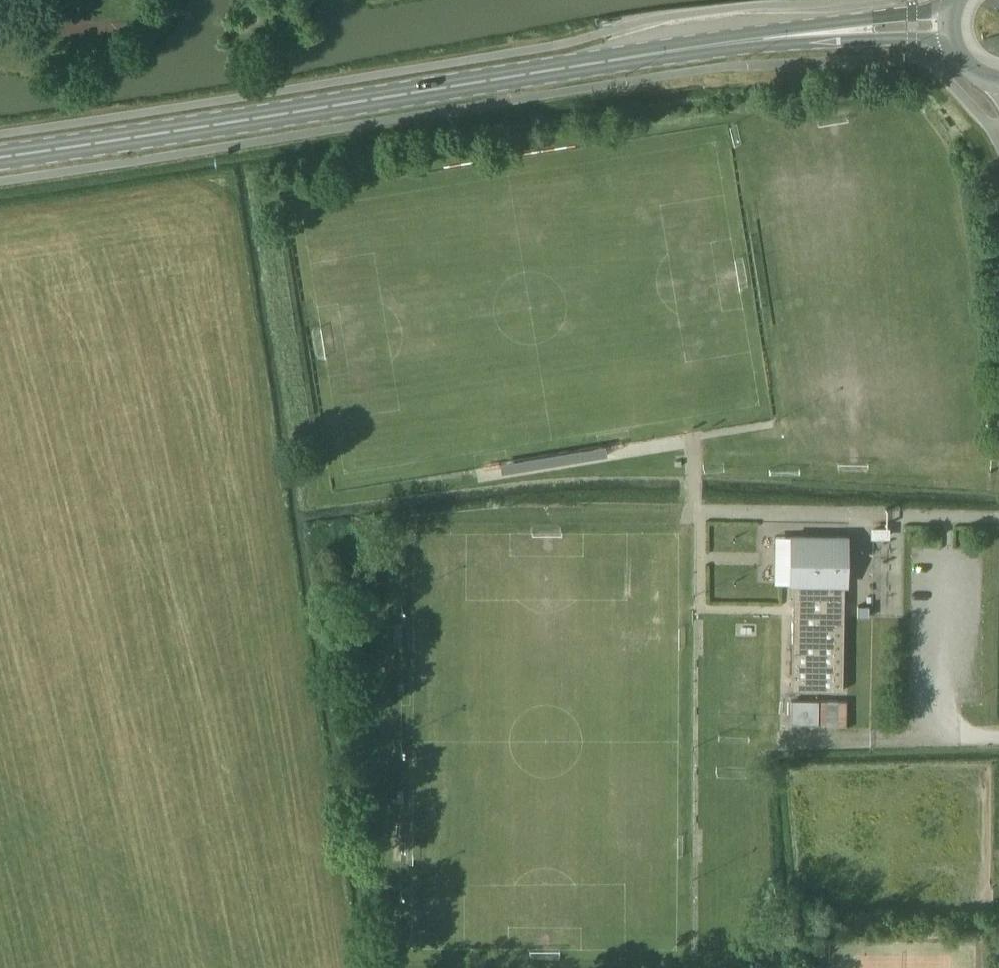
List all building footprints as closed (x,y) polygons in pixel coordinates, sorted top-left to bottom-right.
[(887,535),(887,523),(869,523),(869,535),(887,535)] [(849,537),(791,536),(791,584),(794,584),(792,689),(843,690),(845,585),(848,585),(849,537)] [(791,698),(791,723),(818,723),(818,698),(791,698)] [(818,723),(818,724),(846,724),(846,698),(818,698),(818,723)]
